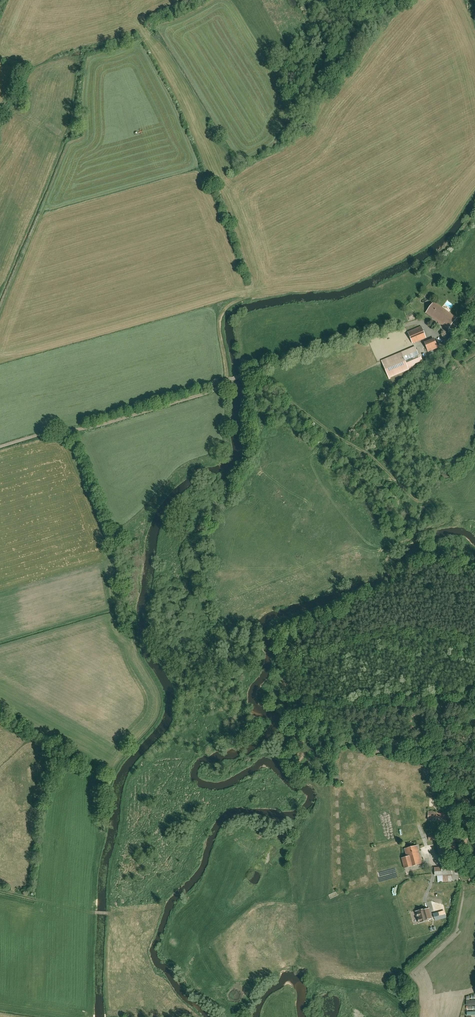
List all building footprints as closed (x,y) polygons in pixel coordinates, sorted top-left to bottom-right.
[(456,318),(434,302),(426,313),(448,329),(456,318)] [(421,326),(408,332),(412,343),(426,338),(421,326)] [(436,337),(425,342),(429,352),(440,347),(436,337)] [(415,347),(387,359),(381,361),(389,379),(390,379),(390,377),(408,369),(408,368),(415,365),(414,363),(422,360),(420,355),(419,355),(415,347)] [(422,863),(417,846),(404,849),(407,857),(402,858),(404,868),(422,863)] [(438,882),(459,881),(458,867),(454,867),(454,864),(435,865),(436,876),(438,876),(438,882)] [(380,882),(398,877),(395,867),(377,872),(380,882)] [(429,908),(417,911),(417,912),(417,913),(419,923),(428,920),(428,919),(432,918),(429,908)]
